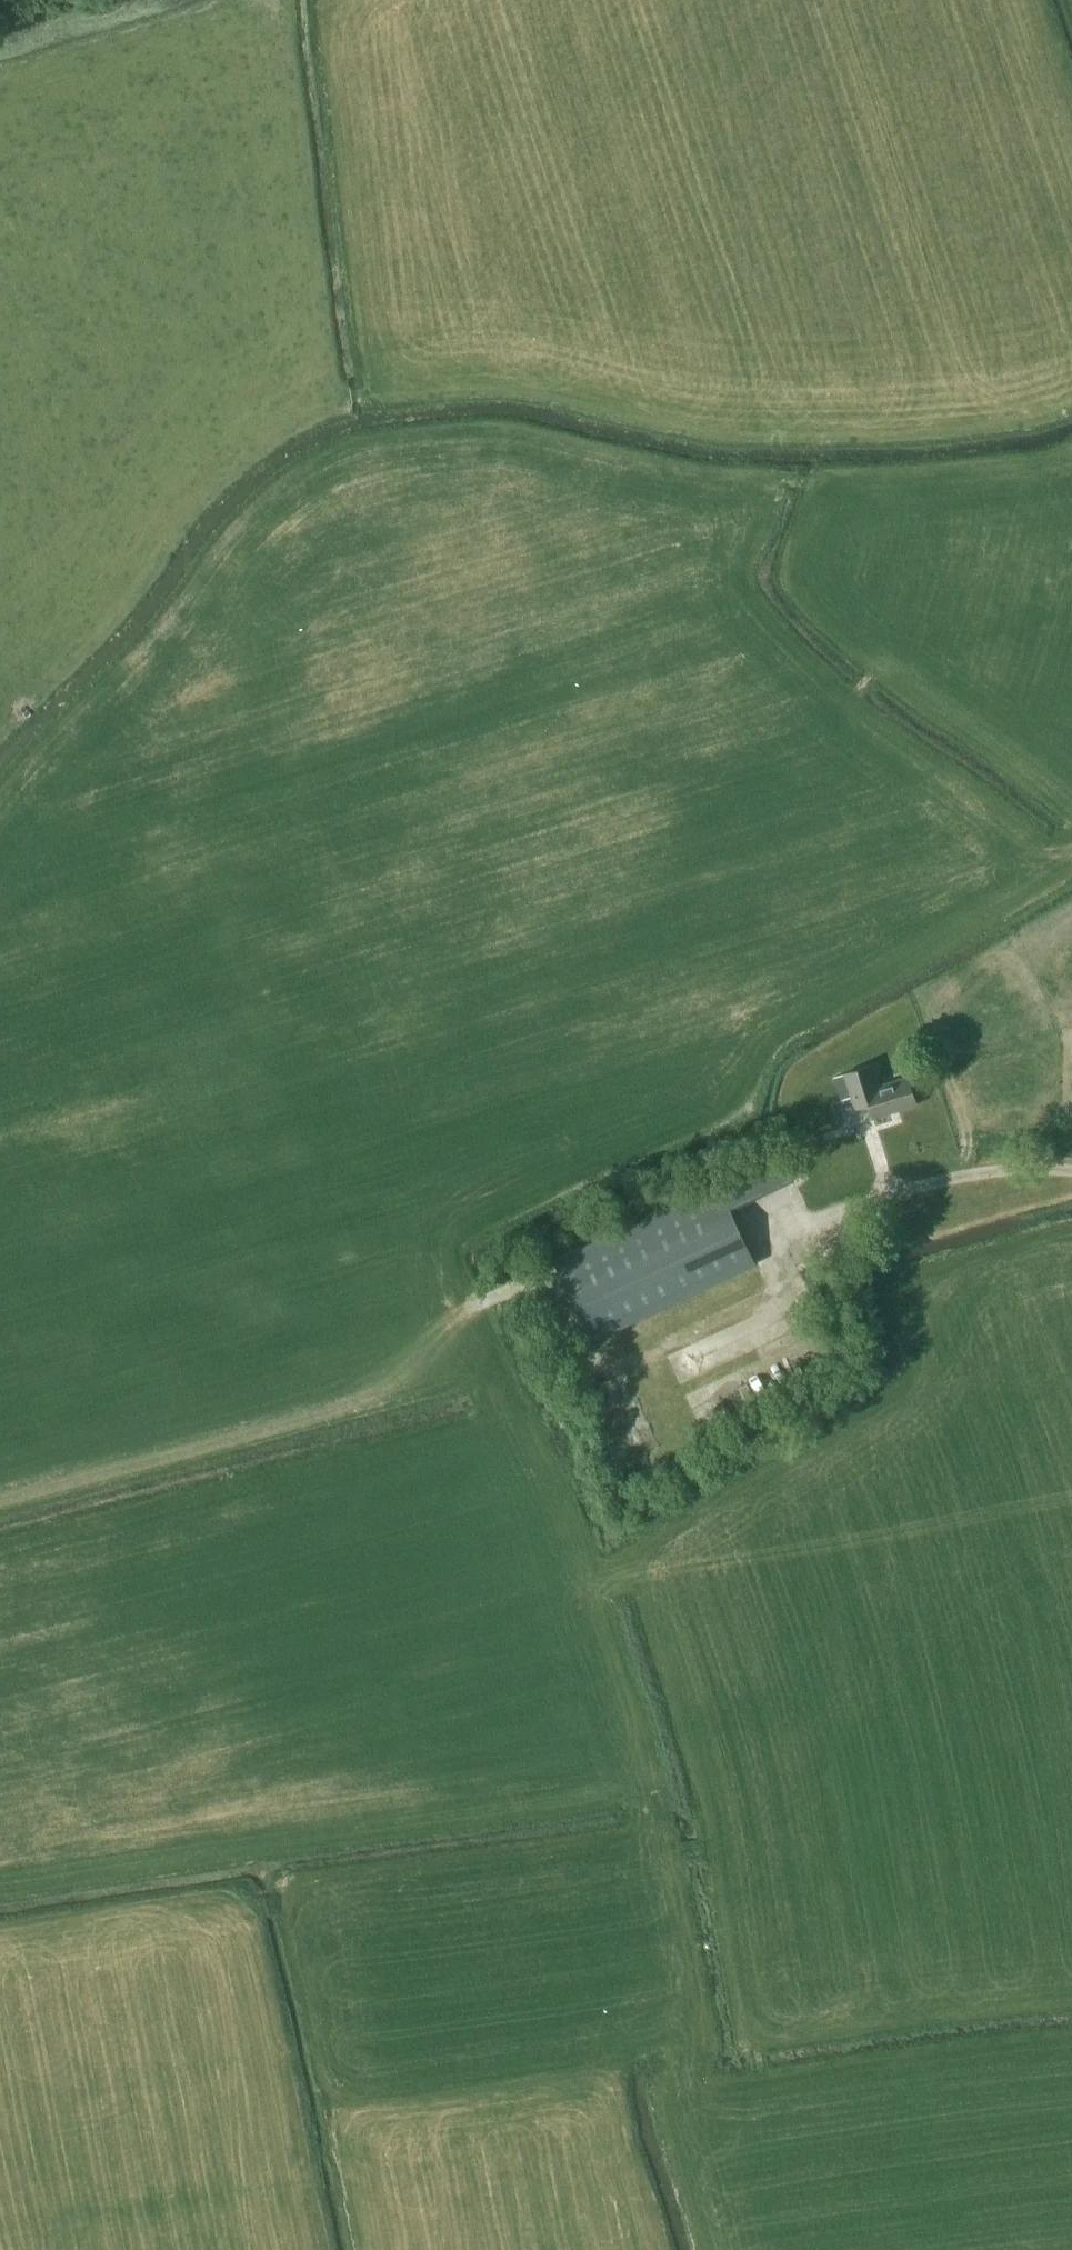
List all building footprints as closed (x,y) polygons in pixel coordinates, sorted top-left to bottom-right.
[(841,1100),(852,1097),(855,1105),(868,1101),(873,1118),(917,1105),(908,1076),(879,1085),(873,1065),(834,1078),(841,1100)] [(794,1178),(771,1149),(681,1190),(684,1197),(552,1259),(592,1343),(757,1265),(731,1209),(794,1178)]
